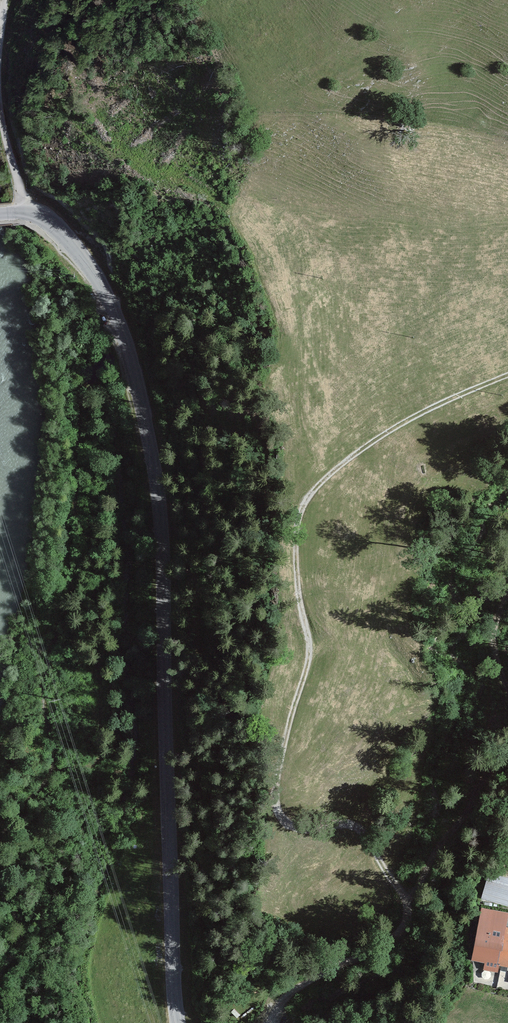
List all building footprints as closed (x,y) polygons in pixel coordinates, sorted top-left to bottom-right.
[(507,904),(507,903),(507,875),(489,869),(481,895),(507,904)] [(503,927),(505,915),(478,910),(469,961),(482,964),(481,971),(494,974),(495,967),(507,969),(507,928),(503,927)]
